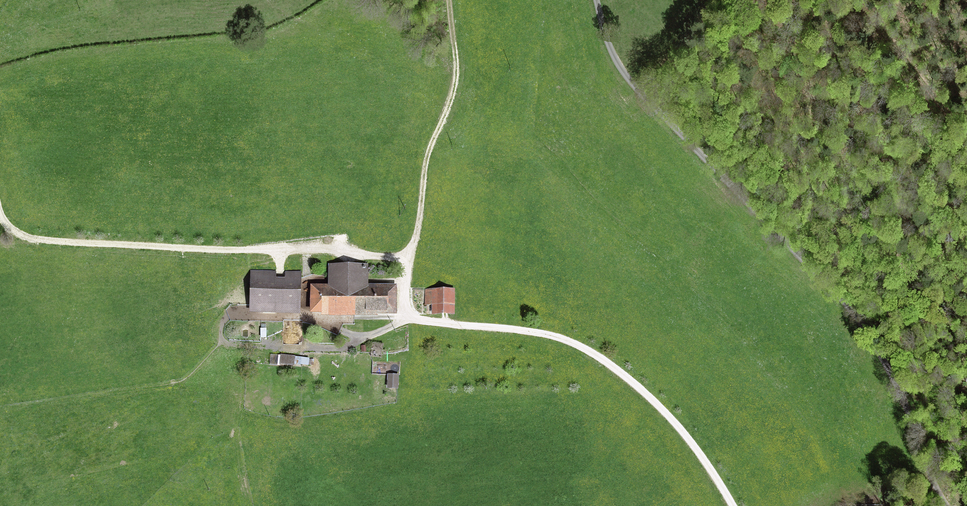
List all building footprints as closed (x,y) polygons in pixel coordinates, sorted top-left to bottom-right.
[(311,286),(310,312),(396,313),(396,287),(366,287),(367,265),(330,264),(330,286),(311,286)] [(252,271),(251,309),(298,311),(300,273),(285,273),(285,279),(275,278),(275,272),(252,271)] [(433,304),(433,313),(453,312),(453,289),(426,290),(427,304),(433,304)] [(281,355),(280,363),(294,365),(295,357),(281,355)] [(308,358),(295,357),(294,365),(301,366),(301,364),(308,365),(308,358)] [(388,375),(388,388),(396,388),(398,388),(398,375),(388,375)]
